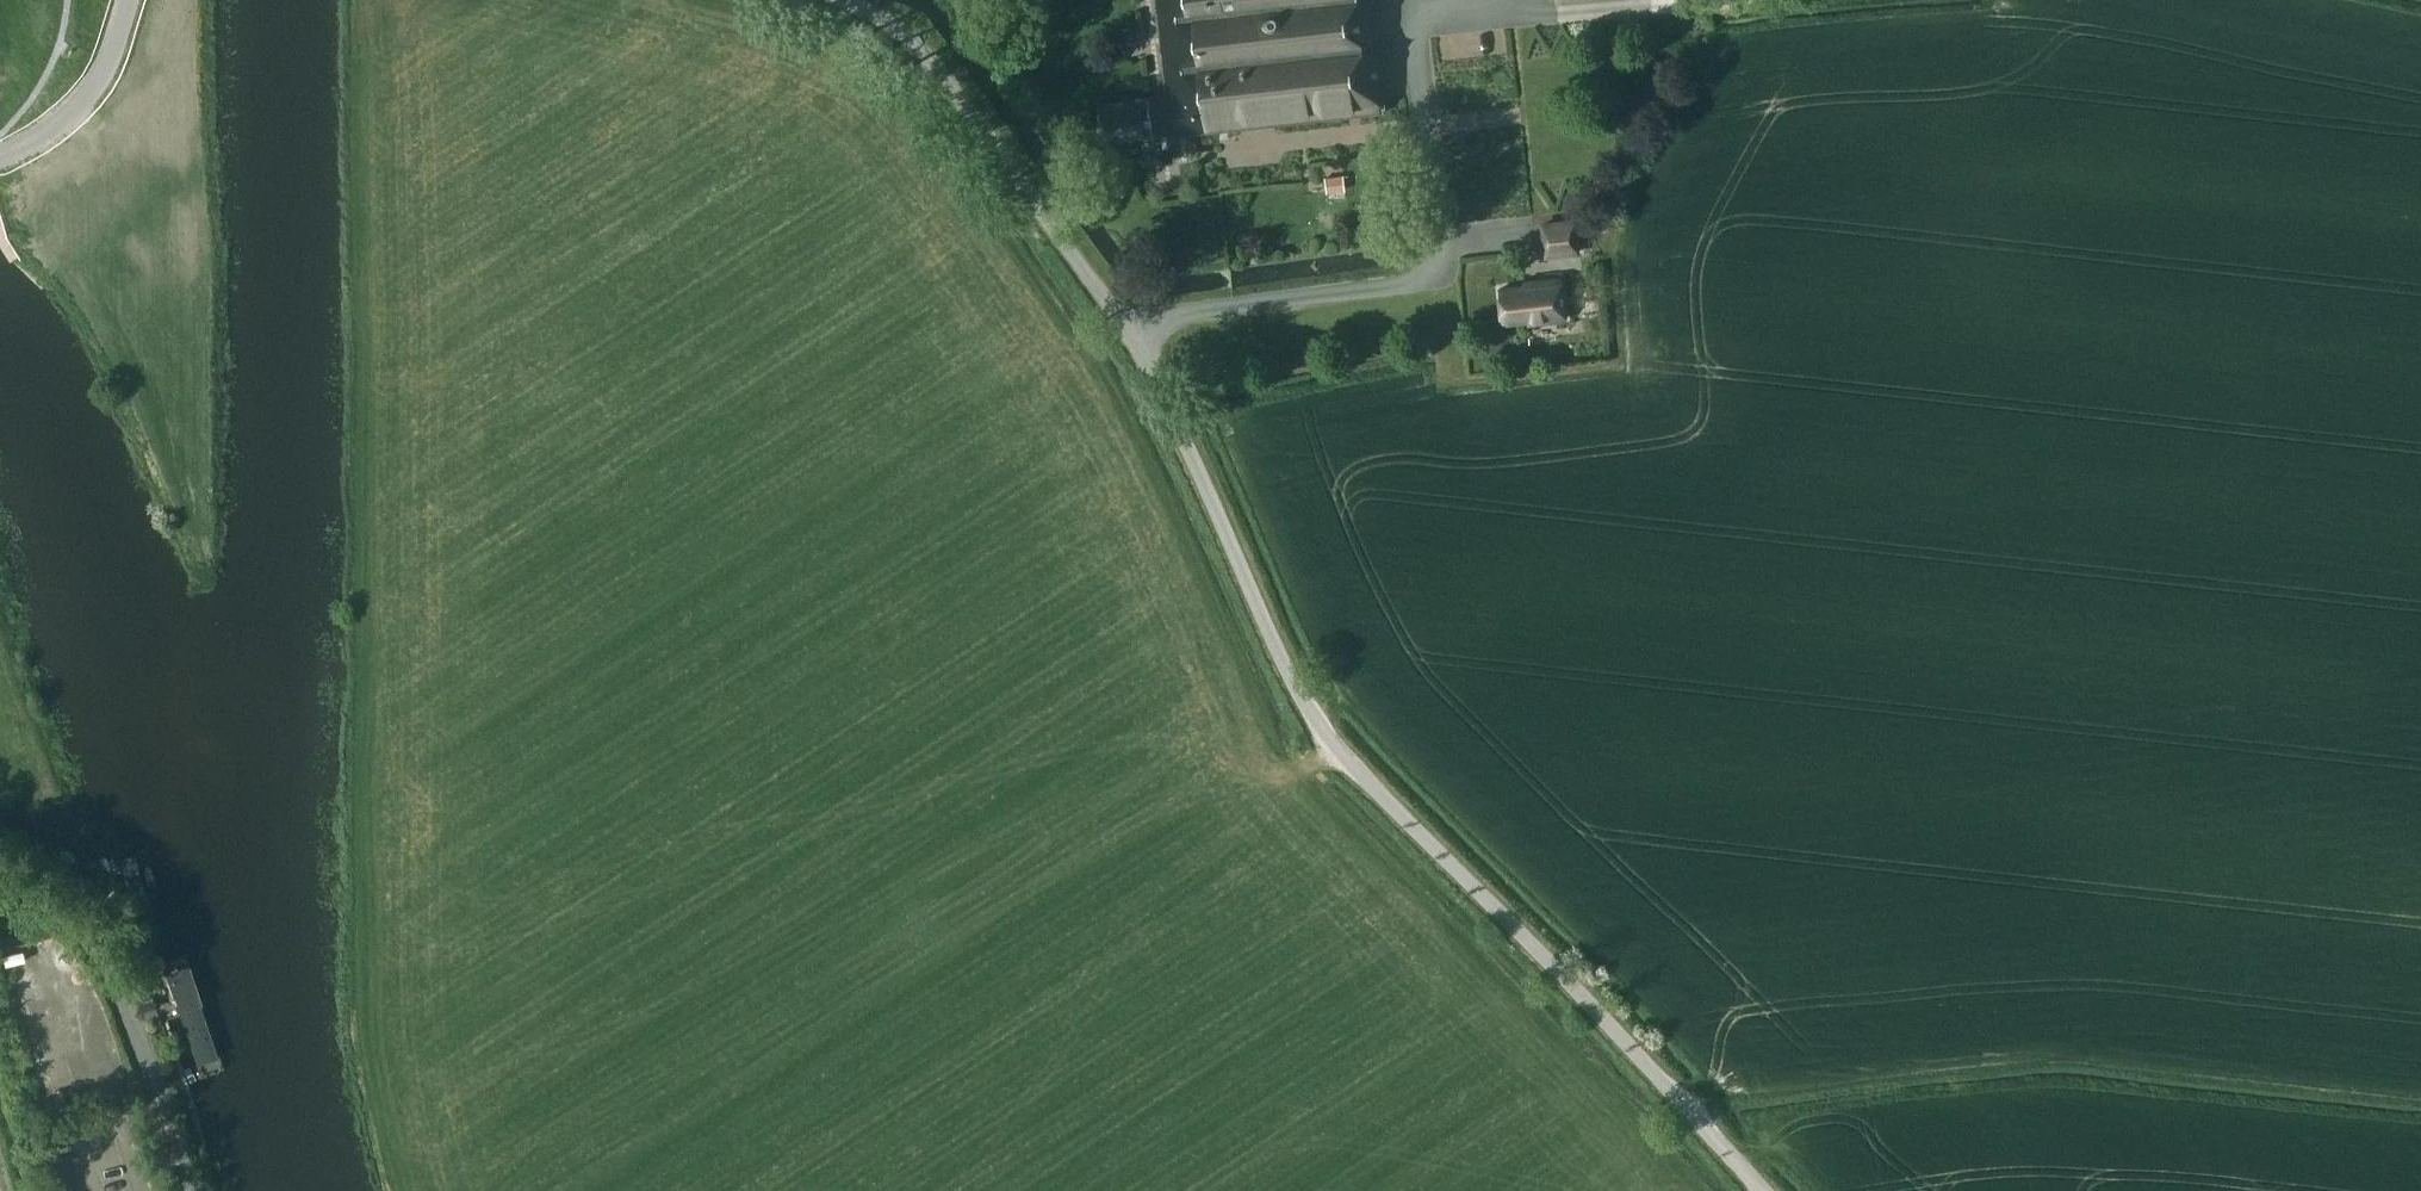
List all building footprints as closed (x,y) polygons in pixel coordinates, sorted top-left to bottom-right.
[(1169,94),(1101,102),(1105,138),(1192,128),(1192,132),(1385,110),(1373,0),(1158,0),(1169,94)] [(1345,189),(1343,173),(1324,175),(1326,191),(1345,189)] [(1580,253),(1576,216),(1539,220),(1543,257),(1580,253)] [(1561,279),(1561,275),(1523,279),(1523,281),(1499,284),(1503,323),(1527,321),(1527,325),(1566,321),(1566,315),(1567,315),(1563,279),(1561,279)] [(153,969),(190,1087),(220,1078),(183,959),(153,969)]
